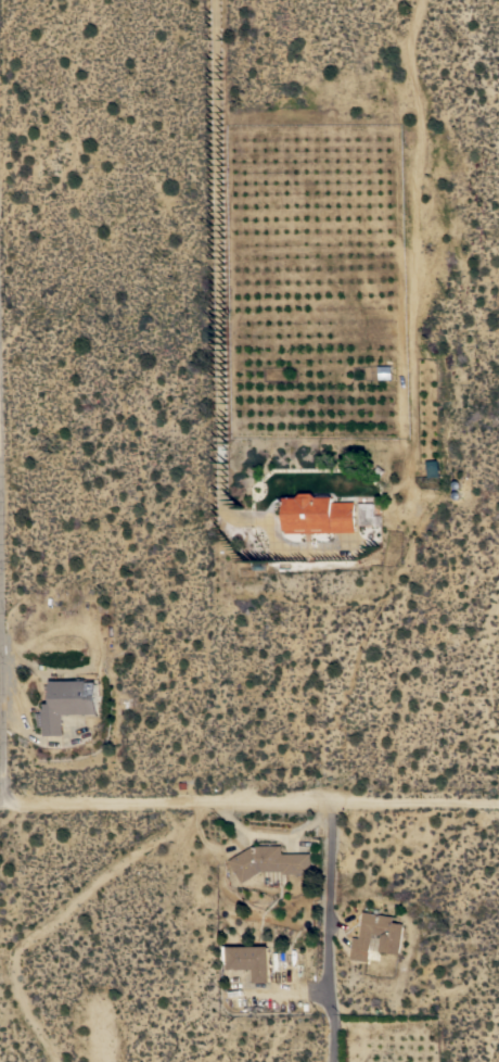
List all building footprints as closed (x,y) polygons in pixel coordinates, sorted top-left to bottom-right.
[(392,379),(391,366),(378,366),(379,379),(392,379)] [(437,460),(438,477),(426,478),(425,462),(437,460)] [(284,497),(297,497),(302,493),(312,493),(315,496),(317,496),(318,495),(330,495),(332,497),(333,497),(333,502),(354,502),(355,532),(284,533),(284,497)] [(359,525),(381,526),(381,515),(375,515),(375,503),(360,503),(359,525)] [(77,680),(78,679),(82,679),(84,680),(94,680),(95,682),(97,682),(97,713),(62,715),(62,735),(42,735),(42,726),(36,726),(36,712),(41,712),(41,708),(43,708),(43,703),(48,703),(48,699),(51,699),(51,681),(77,680)] [(282,845),(282,854),(311,854),(311,874),(282,874),(282,871),(260,871),(241,883),(228,860),(254,846),(282,845)] [(349,959),(354,937),(359,938),(363,911),(394,916),(393,922),(405,924),(399,954),(379,951),(381,935),(373,934),(368,962),(349,959)] [(254,983),(254,970),(227,970),(228,947),(270,947),(270,983),(254,983)]
